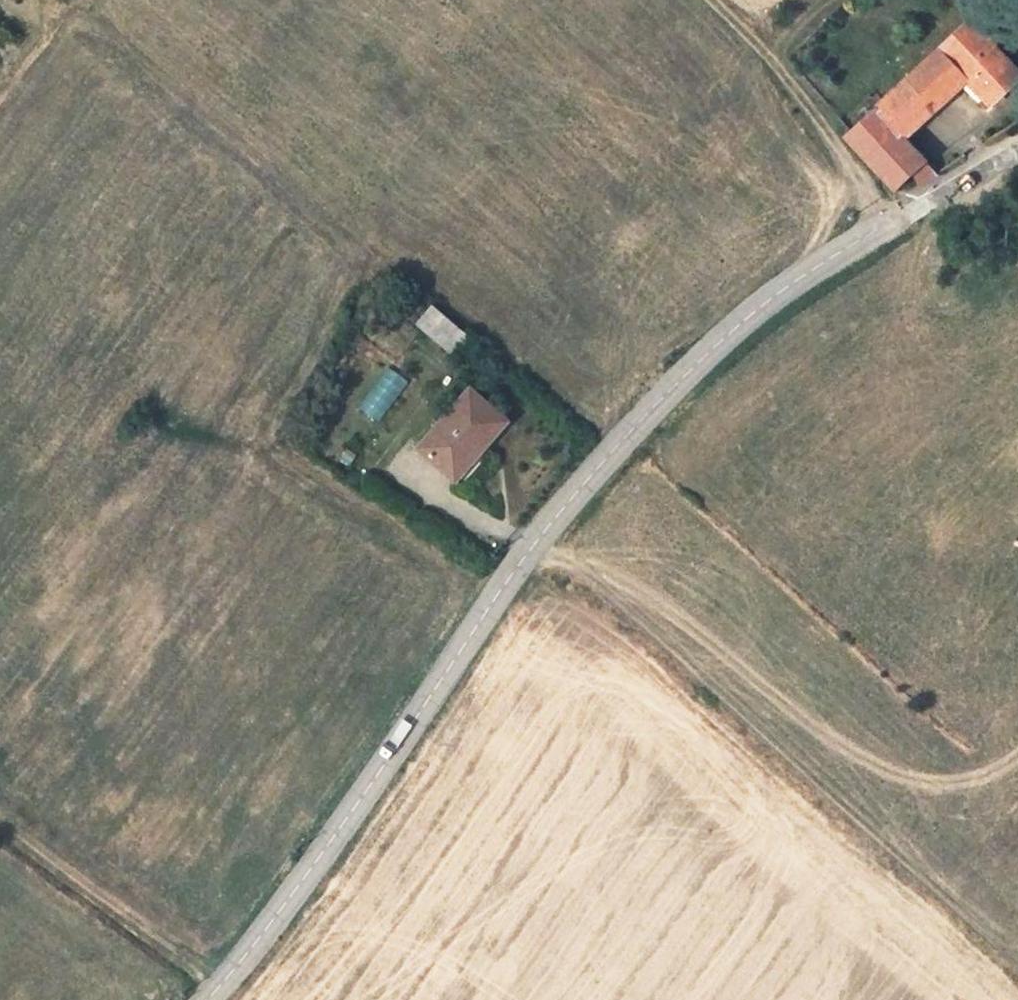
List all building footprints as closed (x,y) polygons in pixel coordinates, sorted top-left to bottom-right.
[(1011,84),(1017,77),(1017,73),(971,18),(906,77),(936,108),(967,80),(990,103),(1011,84)] [(905,135),(936,108),(906,77),(875,105),(905,135)] [(918,183),(935,169),(905,135),(875,105),(848,129),(843,135),(892,190),(911,176),(918,183)] [(428,330),(462,360),(478,343),(444,312),(428,330)] [(389,366),(358,406),(378,422),(410,382),(389,366)] [(515,432),(474,397),(423,455),(457,486),(485,455),(490,459),(515,432)]
